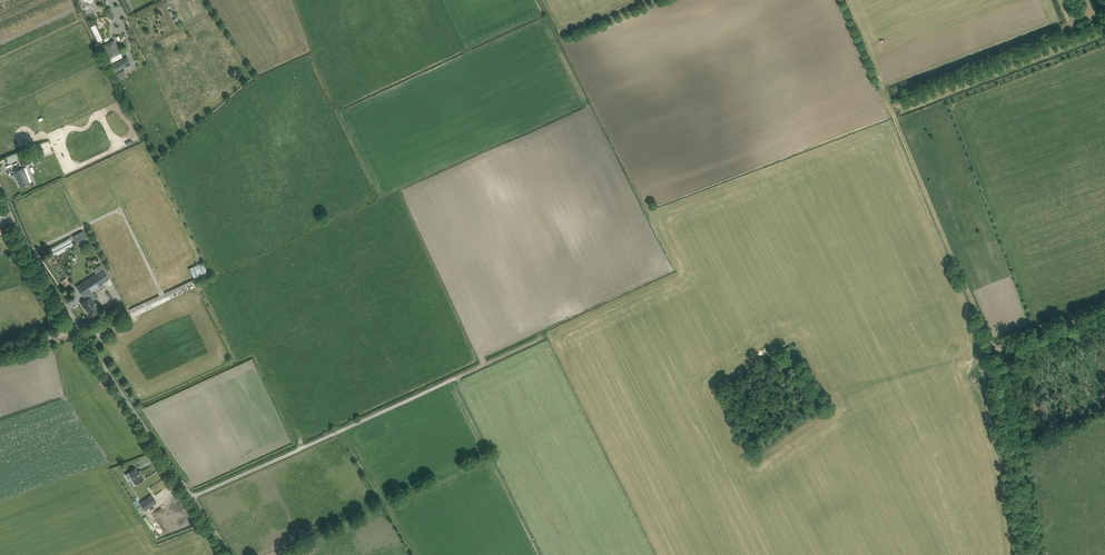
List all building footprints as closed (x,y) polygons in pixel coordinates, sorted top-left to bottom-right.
[(100,22),(95,25),(102,40),(107,38),(100,22)] [(105,46),(111,58),(119,53),(116,46),(113,47),(111,43),(105,46)] [(127,56),(112,64),(116,72),(131,64),(127,56)] [(127,69),(121,72),(124,78),(130,76),(127,69)] [(13,162),(23,158),(21,151),(10,155),(13,162)] [(30,156),(26,158),(21,160),(23,166),(32,162),(30,156)] [(26,184),(26,185),(27,184),(29,183),(24,168),(15,171),(18,180),(19,179),(21,186),(20,186),(21,186),(26,184)] [(77,243),(87,237),(83,231),(73,236),(77,243)] [(84,297),(85,297),(93,292),(104,284),(103,283),(111,278),(101,264),(94,269),(96,273),(77,286),(84,297)] [(87,310),(86,310),(91,317),(99,311),(92,300),(96,298),(93,292),(85,297),(87,300),(82,303),(82,304),(83,303),(87,310)] [(118,344),(121,342),(117,336),(111,339),(112,341),(115,340),(118,344)] [(126,475),(128,479),(132,476),(137,484),(143,480),(144,479),(141,474),(140,475),(135,468),(126,475)] [(145,510),(157,502),(152,495),(140,503),(145,510)]
